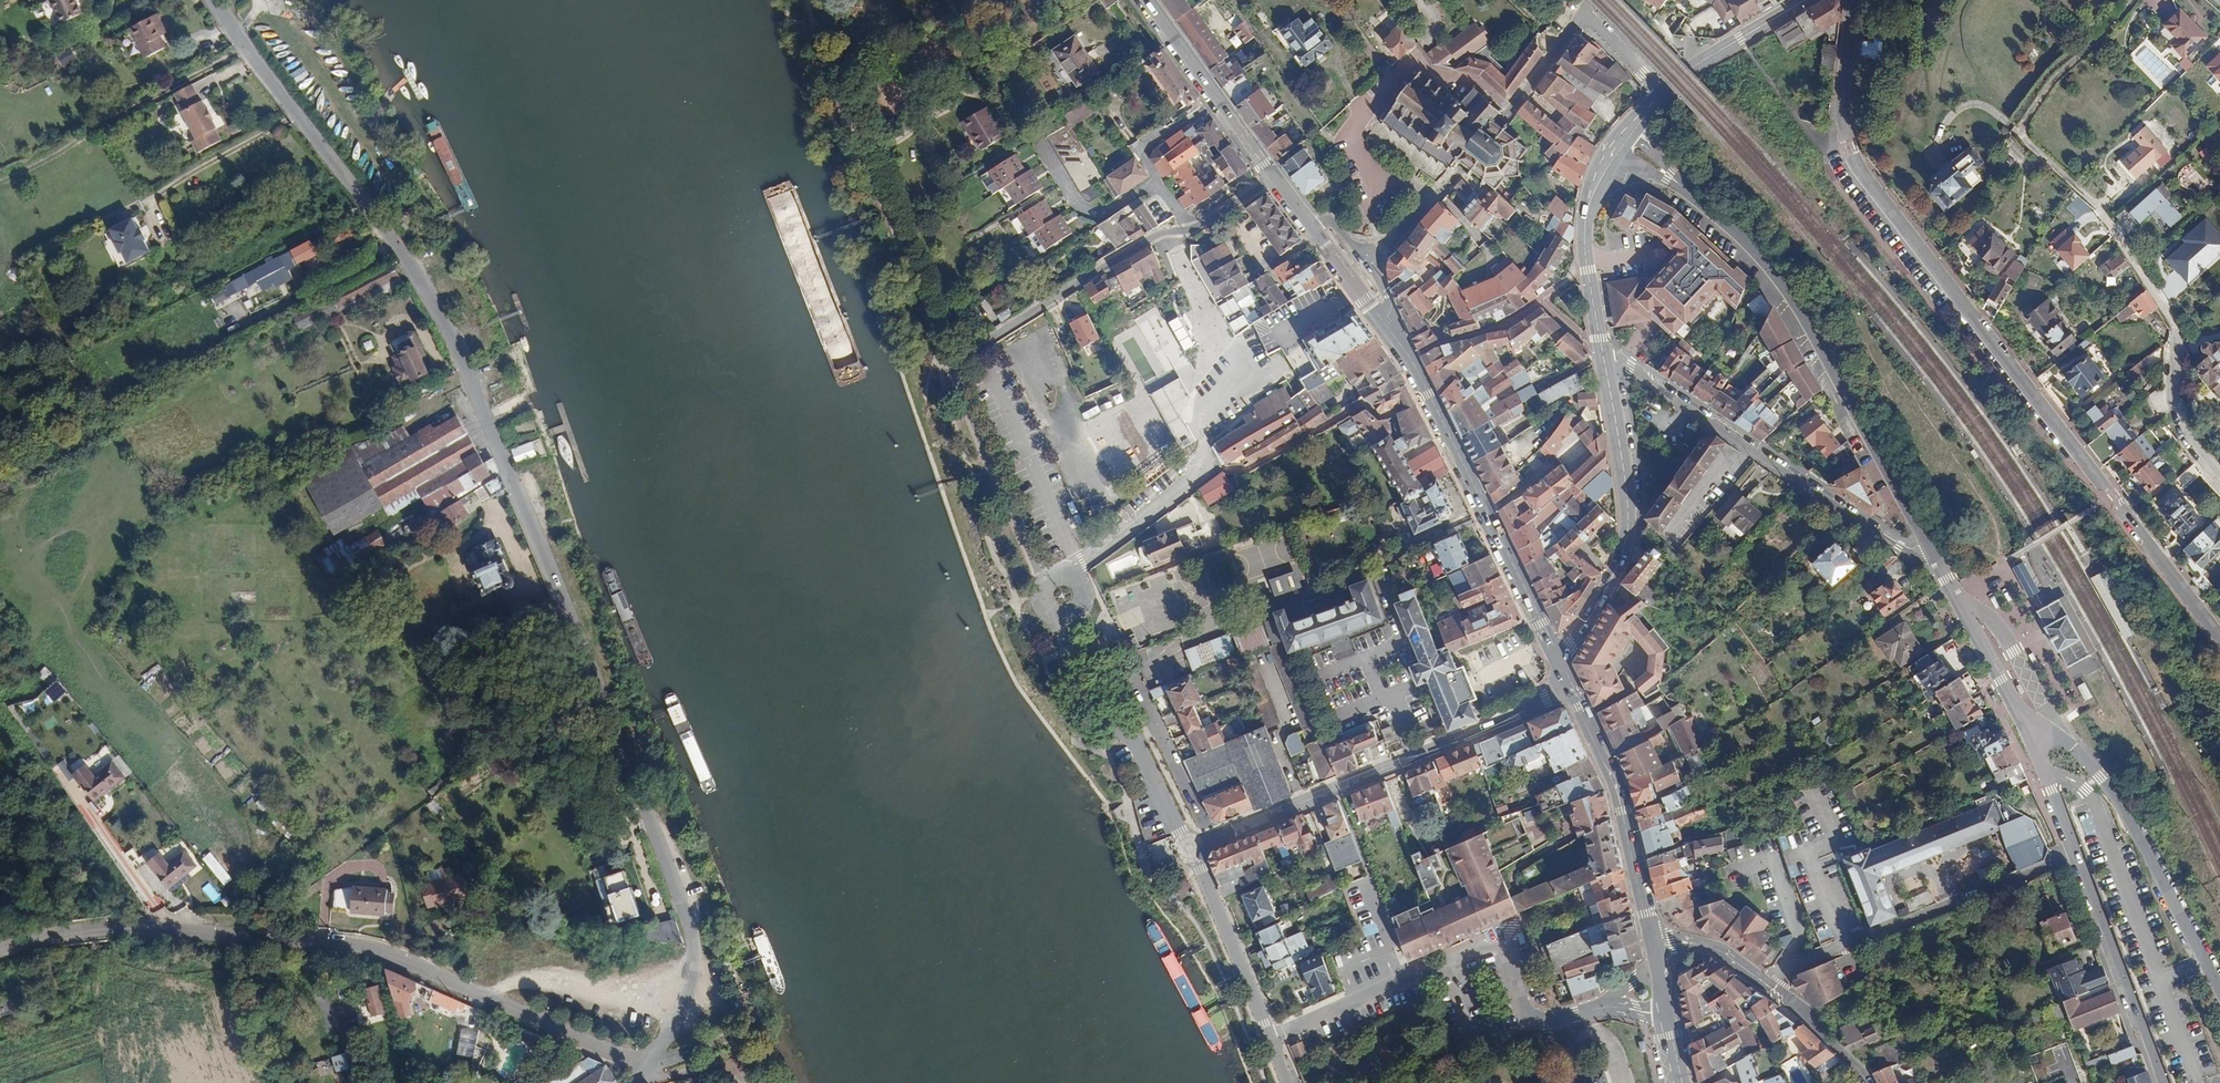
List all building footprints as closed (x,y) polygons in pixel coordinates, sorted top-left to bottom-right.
[(55,15),(75,5),(73,0),(48,0),(55,15)] [(1177,17),(1192,7),(1187,0),(1164,0),(1177,17)] [(1715,2),(1717,8),(1725,21),(1737,14),(1743,24),(1764,10),(1759,2),(1761,0),(1716,0),(1715,2)] [(1776,29),(1789,48),(1822,28),(1832,35),(1831,38),(1838,39),(1842,0),(1823,0),(1776,29)] [(55,15),(56,17),(76,7),(75,5),(55,15)] [(1192,7),(1177,17),(1212,66),(1225,57),(1226,59),(1229,56),(1228,55),(1229,54),(1194,6),(1192,7)] [(76,7),(56,17),(57,20),(78,11),(76,7)] [(2187,55),(2209,34),(2183,7),(2167,22),(2180,36),(2173,42),(2187,55)] [(1399,17),(1405,26),(1412,21),(1404,10),(1397,15),(1399,17)] [(155,12),(147,16),(157,34),(165,30),(155,12)] [(1304,62),(1332,42),(1311,14),(1303,20),(1298,13),(1279,26),(1282,30),(1276,34),(1289,51),(1293,47),(1296,51),(1292,53),(1298,62),(1302,59),(1304,62)] [(157,34),(147,16),(127,27),(143,56),(163,46),(157,34)] [(1399,57),(1417,41),(1405,26),(1399,17),(1380,34),(1399,57)] [(1236,26),(1247,41),(1256,36),(1244,21),(1236,26)] [(1539,43),(1538,34),(1507,73),(1494,61),(1479,58),(1492,48),(1476,26),(1471,30),(1473,32),(1431,61),(1480,73),(1506,95),(1509,95),(1544,51),(1542,48),(1539,43)] [(1600,47),(1594,42),(1580,32),(1568,46),(1606,71),(1611,65),(1607,63),(1606,65),(1593,54),(1600,47)] [(1873,39),(1864,38),(1862,53),(1880,59),(1883,35),(1874,34),(1873,39)] [(1100,70),(1076,35),(1054,50),(1079,85),(1100,70)] [(1824,75),(1833,76),(1837,45),(1827,44),(1824,75)] [(1606,71),(1568,46),(1535,89),(1571,115),(1564,124),(1578,134),(1567,148),(1588,162),(1595,144),(1587,138),(1579,132),(1584,125),(1586,126),(1598,112),(1589,107),(1567,96),(1559,90),(1567,79),(1559,72),(1563,64),(1586,81),(1600,89),(1607,93),(1621,81),(1627,78),(1616,67),(1612,74),(1606,71)] [(1165,47),(1164,48),(1158,51),(1150,56),(1155,64),(1154,65),(1178,98),(1185,93),(1190,101),(1192,99),(1197,106),(1203,102),(1198,96),(1199,94),(1165,47)] [(2179,63),(2187,71),(2195,64),(2187,56),(2179,63)] [(1225,57),(1212,66),(1225,84),(1246,69),(1244,67),(1249,63),(1246,59),(1241,62),(1240,59),(1230,66),(1226,59),(1225,57)] [(1612,63),(1611,65),(1606,71),(1612,74),(1616,67),(1612,63)] [(1631,75),(1620,63),(1616,67),(1627,78),(1631,75)] [(1589,107),(1600,89),(1586,81),(1563,64),(1559,72),(1567,79),(1559,90),(1567,96),(1589,107)] [(1387,121),(1392,126),(1390,129),(1393,131),(1395,128),(1401,134),(1400,135),(1402,137),(1405,135),(1412,141),(1410,143),(1412,145),(1414,142),(1421,147),(1420,150),(1422,152),(1424,149),(1430,153),(1429,156),(1431,157),(1433,154),(1438,158),(1437,160),(1439,162),(1441,160),(1448,164),(1446,166),(1449,168),(1451,165),(1453,167),(1460,158),(1466,163),(1471,167),(1467,171),(1470,173),(1474,169),(1484,176),(1483,180),(1486,181),(1487,178),(1505,176),(1506,179),(1510,177),(1509,174),(1521,158),(1525,159),(1525,155),(1522,155),(1519,137),(1519,136),(1521,135),(1520,132),(1516,134),(1507,127),(1509,124),(1508,123),(1506,122),(1504,124),(1500,120),(1495,116),(1498,111),(1500,112),(1501,110),(1500,110),(1502,107),(1500,106),(1499,108),(1492,102),(1493,100),(1491,98),(1489,99),(1485,95),(1485,93),(1483,91),(1482,93),(1474,86),(1474,84),(1472,85),(1472,87),(1466,96),(1463,94),(1461,96),(1464,98),(1461,101),(1448,91),(1446,94),(1440,89),(1443,85),(1440,83),(1437,87),(1431,82),(1433,78),(1430,75),(1427,80),(1420,74),(1423,70),(1420,67),(1417,71),(1414,69),(1412,71),(1415,74),(1409,82),(1405,78),(1402,82),(1406,85),(1400,94),(1396,91),(1394,94),(1398,98),(1392,107),(1388,104),(1386,106),(1390,109),(1388,113),(1386,117),(1385,118),(1381,116),(1379,118),(1381,119),(1381,122),(1383,123),(1385,121),(1387,121)] [(1246,69),(1225,84),(1253,123),(1267,114),(1274,110),(1246,69)] [(183,108),(192,124),(211,114),(213,113),(205,97),(203,98),(196,84),(177,94),(184,108),(183,108)] [(1088,96),(1065,111),(1070,119),(1072,123),(1096,108),(1088,96)] [(1564,124),(1528,98),(1518,111),(1549,136),(1553,140),(1564,124)] [(1279,124),(1290,115),(1287,111),(1276,120),(1278,122),(1279,124)] [(192,124),(193,127),(213,116),(211,114),(192,124)] [(1267,114),(1253,123),(1269,144),(1280,136),(1275,129),(1280,125),(1279,124),(1278,122),(1275,125),(1267,114)] [(952,136),(955,142),(963,157),(985,146),(969,115),(945,128),(950,137),(952,136)] [(213,116),(193,127),(204,146),(222,136),(213,116)] [(1232,142),(1214,118),(1200,129),(1209,146),(1216,141),(1221,149),(1232,142)] [(1072,123),(1070,119),(1047,133),(1082,190),(1103,177),(1072,123)] [(1180,197),(1186,207),(1194,202),(1195,204),(1211,194),(1200,177),(1188,159),(1175,168),(1166,153),(1190,136),(1200,129),(1195,124),(1190,124),(1156,148),(1152,157),(1165,175),(1171,170),(1187,192),(1180,197)] [(1578,134),(1564,124),(1553,140),(1546,149),(1559,159),(1554,165),(1581,182),(1588,162),(1567,148),(1578,134)] [(1579,132),(1587,138),(1592,131),(1586,126),(1584,125),(1579,132)] [(1209,146),(1200,129),(1190,136),(1200,151),(1201,153),(1203,151),(1207,157),(1209,160),(1215,156),(1214,154),(1209,146)] [(2151,170),(2157,175),(2173,160),(2145,129),(2132,140),(2139,148),(2119,166),(2136,183),(2151,170)] [(1280,136),(1269,144),(1280,160),(1289,153),(1298,146),(1296,143),(1287,131),(1280,136)] [(1200,151),(1190,136),(1166,153),(1175,168),(1188,159),(1197,152),(1200,151)] [(2026,151),(2015,139),(2010,145),(2027,164),(2033,160),(2026,151)] [(1248,165),(1232,142),(1221,149),(1224,153),(1237,172),(1239,174),(1247,170),(1248,165)] [(1289,153),(1280,160),(1307,196),(1329,178),(1307,149),(1305,150),(1302,146),(1296,151),(1299,154),(1293,159),(1289,153)] [(1933,188),(1935,190),(1939,190),(1950,203),(1980,178),(1972,167),(1981,160),(1970,146),(1936,175),(1933,188)] [(2215,158),(2207,147),(2200,152),(2208,163),(2215,158)] [(1201,153),(1200,151),(1197,152),(1202,159),(1207,157),(1203,151),(1201,153)] [(1544,160),(1535,152),(1525,164),(1525,172),(1529,175),(1538,166),(1540,168),(1543,165),(1541,163),(1544,160)] [(1237,172),(1224,153),(1216,158),(1229,179),(1237,172)] [(1004,186),(1009,183),(1026,173),(1015,155),(992,169),(1004,186)] [(1136,157),(1105,178),(1116,195),(1147,174),(1136,157)] [(1209,170),(1213,167),(1209,160),(1207,157),(1202,159),(1209,170)] [(1200,177),(1211,194),(1224,183),(1213,167),(1209,170),(1200,177)] [(1026,173),(1009,183),(1020,201),(1042,187),(1031,169),(1026,173)] [(1483,196),(1462,177),(1455,184),(1472,199),(1462,209),(1476,223),(1480,226),(1482,228),(1496,213),(1483,200),(1484,199),(1482,197),(1483,196)] [(2186,210),(2162,183),(2131,211),(2139,222),(2158,206),(2173,223),(2186,210)] [(1514,196),(1513,195),(1507,190),(1504,193),(1496,186),(1494,184),(1483,196),(1482,197),(1484,199),(1483,200),(1496,213),(1500,209),(1509,218),(1519,208),(1511,200),(1514,196)] [(1089,202),(1097,196),(1090,186),(1082,192),(1089,202)] [(1737,308),(1750,279),(1707,240),(1651,193),(1645,200),(1631,190),(1623,201),(1621,206),(1614,221),(1629,228),(1639,216),(1660,230),(1676,245),(1681,241),(1685,245),(1684,260),(1681,264),(1676,259),(1646,291),(1644,286),(1642,275),(1612,279),(1619,325),(1629,323),(1630,319),(1633,318),(1650,315),(1681,324),(1682,322),(1684,323),(1688,321),(1689,322),(1700,313),(1697,311),(1701,304),(1703,305),(1711,294),(1710,292),(1716,286),(1721,291),(1737,308)] [(1939,190),(1935,190),(1935,194),(1946,207),(1950,203),(1939,190)] [(1302,237),(1267,191),(1248,206),(1282,252),(1302,237)] [(1567,209),(1570,205),(1557,194),(1548,206),(1562,218),(1562,217),(1567,209)] [(1140,196),(1129,203),(1134,211),(1119,222),(1134,239),(1146,232),(1134,215),(1137,212),(1149,230),(1159,224),(1140,196)] [(1031,231),(1038,228),(1054,218),(1043,199),(1021,214),(1031,231)] [(1450,225),(1457,218),(1458,217),(1441,201),(1421,222),(1440,238),(1442,240),(1453,229),(1450,225)] [(1695,228),(1707,240),(1697,229),(1675,207),(1665,201),(1662,201),(1677,213),(1695,228)] [(1129,203),(1104,220),(1122,242),(1111,249),(1113,252),(1134,239),(1119,222),(1134,211),(1129,203)] [(1562,217),(1568,220),(1571,212),(1567,209),(1562,217)] [(1054,218),(1038,228),(1049,246),(1071,232),(1060,214),(1054,218)] [(2181,238),(2184,242),(2166,258),(2189,286),(2219,260),(2219,230),(2208,215),(2181,238)] [(1671,258),(1644,286),(1646,291),(1676,259),(1681,264),(1684,260),(1685,245),(1681,241),(1676,245),(1660,230),(1639,216),(1629,228),(1635,233),(1641,225),(1671,251),(1671,258)] [(101,234),(106,244),(138,227),(133,217),(101,234)] [(1574,232),(1575,224),(1568,220),(1562,217),(1562,218),(1553,233),(1569,242),(1574,232)] [(1104,220),(1092,228),(1109,255),(1113,252),(1111,249),(1122,242),(1104,220)] [(1434,247),(1440,238),(1421,222),(1415,230),(1434,247)] [(106,244),(116,263),(148,246),(138,227),(106,244)] [(2068,227),(2050,242),(2073,270),(2091,256),(2068,227)] [(1971,247),(1992,260),(2004,268),(2016,250),(1981,228),(1971,247)] [(1427,256),(1434,247),(1415,230),(1408,239),(1427,256)] [(1553,270),(1569,242),(1553,233),(1548,239),(1554,243),(1552,248),(1550,247),(1542,254),(1539,258),(1553,270)] [(1448,260),(1455,252),(1442,240),(1440,238),(1434,247),(1427,256),(1431,259),(1432,260),(1434,258),(1438,260),(1440,259),(1443,255),(1448,260)] [(1412,266),(1416,269),(1431,259),(1427,256),(1408,239),(1402,245),(1419,261),(1412,266)] [(307,241),(288,250),(294,262),(312,252),(307,241)] [(1203,254),(1227,294),(1249,281),(1245,275),(1225,241),(1203,254)] [(1284,280),(1319,260),(1320,259),(1311,244),(1273,267),(1284,280)] [(1151,245),(1140,252),(1152,275),(1156,281),(1165,278),(1159,265),(1160,264),(1151,245)] [(148,246),(116,263),(121,272),(152,254),(148,246)] [(1410,264),(1400,247),(1391,256),(1387,266),(1391,282),(1400,275),(1405,271),(1410,264)] [(1140,252),(1129,258),(1140,276),(1142,281),(1147,278),(1152,275),(1140,252)] [(1459,280),(1460,282),(1472,272),(1466,265),(1455,252),(1448,260),(1455,268),(1450,273),(1442,266),(1434,273),(1444,282),(1448,290),(1459,280)] [(2131,266),(2122,253),(2106,267),(2114,278),(2115,279),(2131,266)] [(275,256),(235,277),(239,286),(280,265),(275,256)] [(1117,274),(1109,278),(1120,296),(1141,284),(1136,279),(1140,276),(1129,258),(1114,268),(1117,274)] [(1432,260),(1442,266),(1445,263),(1440,259),(1438,260),(1434,258),(1432,260)] [(1550,273),(1553,270),(1539,258),(1527,274),(1517,282),(1529,300),(1537,294),(1533,289),(1550,273)] [(2011,273),(2019,278),(2029,262),(2025,259),(2024,262),(2018,258),(2009,272),(2011,273)] [(1303,281),(1324,267),(1319,260),(1284,280),(1289,286),(1290,287),(1302,280),(1303,281)] [(1517,282),(1527,274),(1514,260),(1496,276),(1507,289),(1517,282)] [(2004,268),(1992,260),(1988,267),(2001,274),(2004,268)] [(1319,282),(1330,275),(1324,267),(1303,281),(1302,280),(1290,287),(1296,294),(1319,282)] [(1269,298),(1261,304),(1266,313),(1289,298),(1283,291),(1267,269),(1257,276),(1257,277),(1264,286),(1263,288),(1269,298)] [(1563,277),(1553,270),(1550,273),(1559,279),(1563,277)] [(1990,298),(1988,300),(1994,305),(1998,313),(2015,285),(2007,279),(2011,273),(2009,272),(2006,270),(1997,285),(1990,298)] [(1443,294),(1448,290),(1444,282),(1434,273),(1425,279),(1420,282),(1428,292),(1437,286),(1443,294)] [(1410,293),(1418,284),(1410,275),(1404,282),(1403,280),(1392,287),(1391,288),(1404,317),(1417,308),(1408,296),(1409,294),(1410,293)] [(1472,305),(1507,289),(1496,276),(1464,289),(1472,305)] [(1476,315),(1472,305),(1464,289),(1460,282),(1459,280),(1448,290),(1462,319),(1476,315)] [(1980,292),(1990,298),(1997,285),(1988,280),(1980,292)] [(1092,281),(1085,286),(1095,303),(1111,293),(1104,281),(1095,287),(1092,281)] [(1227,294),(1236,310),(1257,297),(1249,281),(1227,294)] [(1436,302),(1428,292),(1420,282),(1418,284),(1410,293),(1424,312),(1436,302)] [(1516,306),(1529,300),(1517,282),(1507,289),(1516,306)] [(2124,302),(2127,306),(2146,291),(2144,287),(2124,302)] [(1497,319),(1516,306),(1507,289),(1472,305),(1476,315),(1462,319),(1448,324),(1442,327),(1443,330),(1452,334),(1479,326),(1477,317),(1493,310),(1497,319)] [(1736,311),(1737,308),(1721,291),(1721,296),(1736,311)] [(2127,306),(2116,315),(2121,321),(2135,310),(2142,303),(2147,310),(2154,304),(2146,291),(2127,306)] [(1748,303),(1765,323),(1773,308),(1761,293),(1748,303)] [(317,301),(325,317),(335,312),(327,296),(317,301)] [(1236,310),(1245,327),(1252,323),(1257,319),(1262,316),(1266,313),(1261,304),(1257,297),(1236,310)] [(2033,320),(2041,330),(2058,317),(2056,315),(2061,311),(2050,297),(2035,309),(2033,307),(2025,314),(2031,322),(2033,320)] [(2142,303),(2135,310),(2140,316),(2147,310),(2142,303)] [(1138,329),(1146,324),(1134,306),(1128,309),(1127,311),(1138,329)] [(1541,306),(1528,315),(1537,328),(1539,330),(1549,321),(1546,317),(1549,315),(1541,306)] [(1586,328),(1582,306),(1571,319),(1583,331),(1586,328)] [(1307,389),(1325,381),(1342,373),(1339,368),(1334,360),(1364,339),(1366,341),(1374,334),(1360,315),(1355,308),(1351,311),(1347,313),(1349,318),(1320,336),(1316,330),(1304,338),(1314,354),(1310,356),(1316,367),(1299,376),(1307,389)] [(1429,326),(1427,323),(1417,308),(1404,317),(1413,337),(1429,326)] [(1796,402),(1798,407),(1820,388),(1795,342),(1774,309),(1765,323),(1759,332),(1780,370),(1783,367),(1790,377),(1802,395),(1797,400),(1796,401),(1796,402)] [(1100,339),(1088,314),(1071,323),(1084,347),(1100,339)] [(1537,328),(1528,315),(1509,328),(1514,347),(1532,333),(1537,328)] [(1257,319),(1266,334),(1271,342),(1276,339),(1262,316),(1257,319)] [(2058,317),(2041,330),(2045,335),(2061,321),(2058,317)] [(1252,323),(1260,338),(1266,334),(1257,319),(1252,323)] [(2061,321),(2045,335),(2058,353),(2068,345),(2074,341),(2076,339),(2061,321)] [(1062,322),(1055,326),(1063,344),(1070,341),(1062,322)] [(1240,331),(1258,361),(1269,354),(1260,338),(1252,323),(1245,327),(1240,331)] [(1436,336),(1429,326),(1413,337),(1417,347),(1436,336)] [(1514,347),(1509,328),(1486,332),(1490,345),(1492,345),(1493,348),(1501,345),(1510,362),(1503,367),(1506,371),(1510,378),(1523,370),(1524,372),(1525,370),(1518,357),(1514,347)] [(1539,330),(1537,328),(1532,333),(1537,342),(1541,339),(1544,337),(1539,330)] [(1490,345),(1486,332),(1486,331),(1469,337),(1473,348),(1476,346),(1480,355),(1490,348),(1490,345)] [(1590,351),(1567,331),(1557,342),(1577,361),(1590,351)] [(1334,360),(1339,368),(1344,365),(1353,379),(1356,382),(1366,374),(1390,356),(1374,334),(1366,341),(1364,339),(1334,360)] [(408,336),(388,346),(392,355),(394,354),(398,363),(402,361),(410,380),(421,375),(423,370),(408,336)] [(1473,348),(1469,337),(1451,341),(1460,356),(1473,348)] [(2088,337),(2078,345),(2084,352),(2093,344),(2088,337)] [(363,342),(366,350),(374,348),(372,339),(363,342)] [(1541,339),(1537,342),(1542,350),(1545,356),(1549,352),(1541,339)] [(1675,346),(1686,353),(1690,346),(1680,339),(1675,346)] [(1460,356),(1451,341),(1446,343),(1441,345),(1446,355),(1451,363),(1460,356)] [(2036,341),(2021,353),(2029,364),(2044,352),(2036,341)] [(2074,341),(2068,345),(2072,350),(2078,345),(2074,341)] [(2206,352),(2209,356),(2204,361),(2198,367),(2219,394),(2219,342),(2216,341),(2211,345),(2209,343),(2206,342),(2203,344),(2203,348),(2206,352)] [(1213,352),(1209,344),(1204,347),(1209,355),(1213,352)] [(1446,355),(1441,345),(1430,349),(1422,354),(1427,366),(1446,355)] [(1500,362),(1490,348),(1480,355),(1476,346),(1473,348),(1460,356),(1451,363),(1432,376),(1442,394),(1458,383),(1463,382),(1473,383),(1479,379),(1477,377),(1474,372),(1472,368),(1463,375),(1459,371),(1477,358),(1483,367),(1487,363),(1490,368),(1500,362)] [(1658,371),(1669,379),(1686,353),(1675,346),(1658,371)] [(1686,353),(1690,356),(1694,349),(1690,346),(1686,353)] [(2209,356),(2206,352),(2200,356),(2204,361),(2209,356)] [(1669,379),(1690,392),(1702,377),(1697,373),(1702,367),(1696,363),(1691,370),(1688,367),(1694,359),(1690,356),(1686,353),(1669,379)] [(1446,355),(1427,366),(1430,371),(1432,376),(1451,363),(1446,355)] [(1400,370),(1390,356),(1366,374),(1374,385),(1400,370)] [(2081,394),(2105,376),(2089,356),(2066,374),(2081,394)] [(1705,367),(1708,369),(1714,361),(1711,359),(1705,367)] [(2146,359),(2135,366),(2139,372),(2150,365),(2146,359)] [(1506,371),(1503,367),(1500,362),(1490,368),(1489,369),(1495,378),(1506,371)] [(1481,368),(1474,372),(1477,377),(1483,372),(1481,368)] [(1363,391),(1365,395),(1371,401),(1405,382),(1400,370),(1374,385),(1371,387),(1363,391)] [(1528,380),(1524,372),(1523,370),(1510,378),(1513,384),(1511,386),(1514,390),(1528,380)] [(1690,392),(1708,404),(1719,389),(1727,379),(1719,373),(1713,382),(1709,379),(1711,377),(1708,374),(1710,372),(1707,370),(1702,377),(1690,392)] [(1510,378),(1506,371),(1495,378),(1487,384),(1477,392),(1475,393),(1479,401),(1487,395),(1490,399),(1511,386),(1513,384),(1510,378)] [(1582,385),(1576,373),(1566,378),(1540,393),(1545,403),(1569,388),(1571,392),(1582,385)] [(1352,390),(1358,399),(1365,395),(1363,391),(1358,385),(1356,382),(1353,379),(1351,382),(1352,390)] [(1358,385),(1363,391),(1371,387),(1367,380),(1358,385)] [(1307,389),(1312,398),(1329,390),(1325,381),(1307,389)] [(1405,382),(1371,401),(1381,412),(1404,401),(1405,403),(1407,406),(1415,403),(1413,399),(1405,382)] [(1472,395),(1475,393),(1477,392),(1473,386),(1467,390),(1463,382),(1458,383),(1442,394),(1449,409),(1472,395)] [(1708,404),(1733,421),(1750,403),(1759,393),(1757,391),(1749,399),(1741,392),(1729,383),(1722,391),(1719,389),(1708,404)] [(1522,403),(1537,395),(1531,385),(1516,394),(1521,403),(1522,403)] [(1749,399),(1757,391),(1750,385),(1741,392),(1749,399)] [(1221,454),(1223,457),(1226,463),(1246,451),(1269,436),(1296,419),(1287,402),(1293,399),(1285,386),(1256,403),(1258,408),(1246,415),(1249,421),(1215,441),(1221,454)] [(1598,400),(1596,388),(1576,392),(1579,405),(1598,400)] [(1347,394),(1351,403),(1358,399),(1352,390),(1347,394)] [(1521,403),(1516,394),(1506,400),(1511,409),(1521,403)] [(1484,414),(1472,395),(1449,409),(1458,428),(1463,438),(1489,422),(1484,414)] [(2087,411),(2103,431),(2118,419),(2102,399),(2087,411)] [(1506,412),(1509,410),(1511,409),(1506,400),(1491,409),(1496,418),(1506,412)] [(1415,403),(1407,406),(1397,412),(1402,434),(1425,422),(1415,403)] [(1526,410),(1522,403),(1521,403),(1511,409),(1509,410),(1513,419),(1526,410)] [(1733,421),(1751,433),(1763,423),(1753,416),(1753,413),(1752,408),(1754,406),(1750,403),(1733,421)] [(1604,430),(1599,404),(1591,405),(1604,430)] [(1761,439),(1781,422),(1778,418),(1771,424),(1757,413),(1760,411),(1754,406),(1752,408),(1753,413),(1753,416),(1763,423),(1751,433),(1761,439)] [(1391,429),(1388,417),(1377,419),(1365,408),(1354,415),(1371,445),(1390,435),(1392,434),(1391,429)] [(1491,409),(1484,414),(1489,422),(1496,418),(1491,409)] [(1610,463),(1604,430),(1602,432),(1586,409),(1579,419),(1582,421),(1575,426),(1576,428),(1595,456),(1577,471),(1571,476),(1576,483),(1581,490),(1583,489),(1610,463)] [(1579,419),(1571,411),(1552,435),(1559,442),(1576,428),(1575,426),(1582,421),(1579,419)] [(1489,422),(1463,438),(1475,459),(1502,446),(1510,441),(1507,436),(1500,440),(1493,430),(1508,421),(1507,419),(1509,418),(1506,412),(1496,418),(1489,422)] [(1110,422),(1113,428),(1133,419),(1130,413),(1110,422)] [(1814,443),(1824,456),(1834,448),(1838,445),(1829,432),(1830,431),(1816,413),(1799,426),(1812,444),(1814,443)] [(441,511),(468,495),(465,488),(469,485),(462,475),(483,463),(456,416),(432,430),(429,423),(359,465),(350,450),(299,478),(333,536),(383,508),(388,517),(422,496),(434,516),(441,511)] [(1166,417),(1146,424),(1155,446),(1174,438),(1166,417)] [(1297,418),(1296,419),(1269,436),(1274,445),(1303,429),(1297,418)] [(2103,431),(2089,443),(2104,463),(2118,453),(2120,452),(2134,440),(2136,438),(2119,418),(2118,419),(2103,431)] [(1127,468),(1157,452),(1140,421),(1110,437),(1127,468)] [(1425,422),(1402,434),(1400,436),(1398,430),(1397,430),(1397,437),(1392,440),(1399,451),(1401,450),(1404,455),(1409,452),(1408,450),(1432,437),(1425,422)] [(1095,440),(1099,437),(1092,423),(1087,425),(1095,440)] [(1390,435),(1371,445),(1402,498),(1414,492),(1423,487),(1436,477),(1447,469),(1434,442),(1404,459),(1403,457),(1399,451),(1392,440),(1390,435)] [(1657,532),(1724,441),(1715,435),(1701,439),(1647,521),(1657,532)] [(1072,452),(1079,449),(1072,436),(1065,440),(1072,452)] [(1246,451),(1251,459),(1274,445),(1269,436),(1246,451)] [(1836,479),(1828,484),(1872,513),(1879,509),(1881,507),(1881,505),(1881,503),(1847,437),(1838,445),(1834,448),(1840,461),(1841,460),(1842,463),(1831,469),(1836,479)] [(2134,440),(2120,452),(2135,470),(2149,458),(2150,460),(2155,456),(2144,443),(2139,446),(2136,442),(2134,440)] [(532,441),(511,448),(516,463),(537,456),(532,441)] [(1753,460),(1724,441),(1657,532),(1668,544),(1673,550),(1753,460)] [(1545,443),(1540,448),(1543,451),(1545,450),(1547,453),(1549,452),(1551,456),(1554,454),(1545,443)] [(1502,446),(1475,459),(1486,481),(1500,475),(1502,474),(1506,482),(1517,471),(1502,446)] [(1543,451),(1548,458),(1551,456),(1549,452),(1547,453),(1545,450),(1543,451)] [(2150,460),(2136,472),(2150,489),(2165,477),(2157,467),(2166,460),(2159,452),(2155,456),(2150,460)] [(2118,453),(2104,463),(2114,476),(2127,465),(2118,453)] [(1149,471),(1165,462),(1162,456),(1146,465),(1149,471)] [(482,485),(498,475),(490,458),(483,463),(462,475),(469,485),(465,488),(468,495),(482,485)] [(1571,476),(1577,471),(1570,461),(1563,467),(1571,476)] [(1613,483),(1610,463),(1583,489),(1595,498),(1596,498),(1613,483)] [(1122,464),(1108,471),(1111,478),(1126,471),(1122,464)] [(1563,467),(1562,465),(1547,478),(1559,496),(1568,489),(1576,483),(1571,476),(1563,467)] [(1504,483),(1491,492),(1496,502),(1510,493),(1509,491),(1515,484),(1524,477),(1518,470),(1517,471),(1506,482),(1504,483)] [(1231,488),(1221,472),(1218,472),(1197,488),(1197,489),(1206,502),(1231,488)] [(503,487),(498,475),(482,485),(489,496),(503,487)] [(1500,475),(1486,481),(1491,492),(1504,483),(1500,475)] [(1423,487),(1414,492),(1416,495),(1421,493),(1425,502),(1428,500),(1431,506),(1432,510),(1435,508),(1441,522),(1445,519),(1443,516),(1448,514),(1448,513),(1447,510),(1451,508),(1436,477),(1423,487)] [(1559,496),(1547,478),(1526,495),(1540,514),(1543,511),(1554,501),(1559,496)] [(1568,489),(1559,496),(1554,501),(1561,507),(1565,510),(1571,515),(1584,502),(1576,495),(1568,489)] [(1595,498),(1583,489),(1581,490),(1576,495),(1584,502),(1592,510),(1596,506),(1591,501),(1595,498)] [(1732,521),(1747,504),(1745,502),(1747,500),(1736,490),(1715,514),(1726,523),(1729,519),(1732,521)] [(1414,492),(1402,498),(1404,501),(1416,495),(1414,492)] [(2185,529),(2188,527),(2198,519),(2191,509),(2194,507),(2187,497),(2185,498),(2180,492),(2173,497),(2174,498),(2168,502),(2172,508),(2169,511),(2176,521),(2177,519),(2185,529)] [(1416,495),(1404,501),(1400,503),(1401,505),(1395,508),(1402,523),(1408,521),(1414,533),(1438,521),(1439,523),(1441,522),(1435,508),(1432,510),(1429,512),(1427,507),(1431,506),(1428,500),(1425,502),(1421,493),(1416,495)] [(469,499),(468,495),(441,511),(450,526),(467,516),(461,505),(469,499)] [(1540,514),(1526,495),(1514,500),(1523,511),(1533,523),(1542,516),(1540,514)] [(1596,498),(1595,498),(1591,501),(1596,506),(1592,510),(1582,520),(1592,532),(1610,514),(1596,498)] [(1523,511),(1514,500),(1500,511),(1506,523),(1523,511)] [(1552,516),(1561,507),(1554,501),(1543,511),(1546,514),(1549,512),(1552,516)] [(1758,514),(1747,504),(1732,521),(1743,531),(1758,514)] [(1506,523),(1514,537),(1534,524),(1533,523),(1523,511),(1506,523)] [(1542,539),(1546,534),(1545,532),(1540,532),(1537,528),(1542,524),(1543,525),(1552,516),(1549,512),(1546,514),(1543,511),(1540,514),(1542,516),(1533,523),(1534,524),(1514,537),(1522,553),(1537,544),(1542,539)] [(2190,530),(2188,527),(2185,529),(2177,519),(2176,521),(2175,522),(2183,534),(2190,530)] [(1592,532),(1582,520),(1559,544),(1568,555),(1567,557),(1576,564),(1596,581),(1601,572),(1593,568),(1586,564),(1581,558),(1579,560),(1572,552),(1592,532)] [(1201,543),(1193,524),(1187,525),(1186,522),(1143,540),(1143,542),(1175,529),(1184,550),(1201,543)] [(2189,544),(2186,548),(2202,565),(2219,548),(2219,529),(2213,522),(2189,544)] [(1153,563),(1184,550),(1175,529),(1143,542),(1153,563)] [(1472,561),(1457,530),(1434,542),(1447,573),(1472,561)] [(330,581),(383,548),(375,532),(349,546),(344,538),(336,542),(316,553),(330,581)] [(2179,535),(2167,546),(2176,558),(2186,548),(2189,544),(2179,535)] [(1855,560),(1835,537),(1810,560),(1831,582),(1855,560)] [(1528,567),(1551,552),(1542,539),(1537,544),(1522,553),(1528,567)] [(495,540),(474,549),(481,565),(472,569),(477,581),(479,580),(485,594),(508,583),(510,586),(512,585),(514,583),(513,581),(511,580),(511,575),(495,540)] [(1605,564),(1610,552),(1599,540),(1592,546),(1601,556),(1599,559),(1605,564)] [(1568,555),(1559,544),(1551,552),(1528,567),(1532,576),(1551,565),(1549,562),(1553,559),(1557,556),(1570,569),(1576,564),(1567,557),(1568,555)] [(1673,550),(1668,544),(1664,547),(1670,553),(1673,550)] [(1649,549),(1622,583),(1635,594),(1646,602),(1653,592),(1644,585),(1662,562),(1656,557),(1659,552),(1653,548),(1651,551),(1649,549)] [(1896,556),(1886,548),(1874,558),(1882,567),(1896,556)] [(1501,574),(1491,553),(1464,566),(1473,587),(1501,574)] [(1896,556),(1882,567),(1889,575),(1904,564),(1896,556)] [(1596,581),(1576,564),(1570,569),(1566,573),(1570,576),(1567,578),(1572,581),(1573,580),(1578,586),(1567,595),(1563,597),(1561,598),(1545,604),(1557,630),(1575,616),(1596,581)] [(2025,564),(2013,570),(2029,600),(2041,593),(2025,564)] [(1551,565),(1532,576),(1537,586),(1548,580),(1547,578),(1556,574),(1554,571),(1551,565)] [(1558,577),(1564,571),(1560,566),(1554,571),(1556,574),(1558,577)] [(1555,582),(1566,573),(1564,571),(1558,577),(1556,574),(1547,578),(1548,580),(1550,582),(1554,579),(1555,582)] [(1513,599),(1501,574),(1473,587),(1453,597),(1458,609),(1486,596),(1488,601),(1490,600),(1492,604),(1494,603),(1497,607),(1513,599)] [(1703,583),(1697,576),(1693,580),(1698,586),(1703,583)] [(1340,589),(1302,603),(1308,616),(1289,623),(1284,609),(1274,613),(1277,622),(1282,634),(1284,640),(1287,651),(1381,617),(1367,579),(1351,585),(1356,599),(1345,603),(1340,589)] [(1537,586),(1539,592),(1548,586),(1552,593),(1559,589),(1555,582),(1554,579),(1550,582),(1548,580),(1537,586)] [(1281,600),(1299,594),(1294,581),(1284,580),(1276,587),(1281,600)] [(1905,598),(1894,583),(1889,587),(1887,582),(1870,594),(1884,613),(1905,598)] [(1539,592),(1545,604),(1561,598),(1563,597),(1561,593),(1567,590),(1565,585),(1559,589),(1552,593),(1548,586),(1539,592)] [(1412,587),(1400,592),(1402,599),(1395,602),(1402,618),(1403,620),(1421,661),(1411,664),(1410,665),(1418,683),(1419,683),(1427,679),(1448,728),(1477,717),(1449,649),(1440,653),(1412,587)] [(1302,603),(1299,594),(1281,600),(1284,609),(1289,623),(1308,616),(1302,603)] [(1621,603),(1613,594),(1608,602),(1625,620),(1635,613),(1648,603),(1646,602),(1635,594),(1621,603)] [(2067,597),(2061,600),(2078,631),(2093,658),(2099,654),(2067,597)] [(1522,616),(1513,599),(1497,607),(1488,611),(1497,630),(1520,621),(1521,618),(1522,616)] [(2043,610),(2038,613),(2045,625),(2054,642),(2070,670),(2093,658),(2078,631),(2061,600),(2059,601),(2043,610)] [(1625,620),(1608,602),(1588,636),(1574,661),(1584,683),(1614,667),(1612,663),(1631,630),(1649,653),(1647,669),(1649,672),(1660,666),(1663,670),(1667,671),(1669,670),(1671,669),(1671,667),(1670,664),(1668,663),(1663,662),(1664,650),(1670,646),(1654,627),(1649,631),(1635,613),(1625,620)] [(1463,620),(1471,640),(1497,630),(1488,611),(1485,603),(1468,610),(1471,617),(1463,620)] [(1138,615),(1132,617),(1130,612),(1121,615),(1125,627),(1140,622),(1138,615)] [(1438,623),(1449,649),(1471,640),(1463,620),(1460,613),(1438,623)] [(1282,634),(1277,622),(1268,625),(1272,637),(1282,634)] [(1921,649),(1902,623),(1876,640),(1882,650),(1888,646),(1900,663),(1921,649)] [(1269,643),(1260,624),(1232,635),(1241,655),(1269,643)] [(1234,652),(1226,632),(1183,650),(1192,670),(1234,652)] [(1134,636),(1125,640),(1130,651),(1139,647),(1134,636)] [(1318,727),(1287,651),(1284,640),(1270,646),(1304,733),(1318,727)] [(1933,649),(1917,660),(1924,670),(1913,677),(1926,697),(1942,687),(1939,683),(1950,677),(1933,649)] [(1278,722),(1251,654),(1237,660),(1240,666),(1246,682),(1255,704),(1263,725),(1264,727),(1278,722)] [(1235,655),(1226,659),(1230,670),(1240,666),(1237,660),(1235,655)] [(1661,683),(1663,670),(1660,666),(1649,672),(1647,669),(1634,681),(1639,687),(1646,696),(1660,687),(1659,685),(1661,683)] [(38,676),(46,682),(53,673),(44,667),(38,676)] [(1614,667),(1584,683),(1594,703),(1605,697),(1623,685),(1614,667)] [(1188,675),(1166,684),(1168,689),(1190,678),(1188,675)] [(1942,687),(1926,697),(1929,701),(1939,695),(1947,709),(1947,710),(1972,695),(1960,676),(1942,687)] [(1190,678),(1168,689),(1179,710),(1193,704),(1201,701),(1190,678)] [(2087,682),(2079,685),(2085,700),(2093,697),(2087,682)] [(49,690),(57,700),(65,694),(57,684),(49,690)] [(1166,684),(1150,690),(1153,696),(1168,689),(1166,684)] [(1605,697),(1594,703),(1595,705),(1624,686),(1623,685),(1605,697)] [(1630,695),(1599,713),(1618,754),(1650,736),(1653,744),(1664,738),(1660,731),(1671,723),(1688,755),(1696,751),(1706,741),(1690,711),(1679,718),(1662,693),(1654,698),(1663,712),(1645,725),(1640,717),(1644,715),(1639,708),(1644,705),(1634,689),(1629,693),(1630,695)] [(1972,695),(1947,710),(1957,727),(1977,716),(1982,713),(1972,695)] [(1179,710),(1164,717),(1168,725),(1183,719),(1189,731),(1203,725),(1201,719),(1193,704),(1179,710)] [(1538,742),(1575,726),(1565,706),(1562,706),(1539,716),(1540,717),(1529,722),(1538,742)] [(563,714),(559,708),(544,718),(552,729),(559,723),(563,714)] [(1996,717),(1991,708),(1982,713),(1977,716),(1982,725),(1996,717)] [(1201,719),(1203,725),(1212,721),(1209,715),(1201,719)] [(1203,725),(1189,731),(1199,752),(1228,740),(1217,719),(1212,721),(1203,725)] [(1536,744),(1538,742),(1529,722),(1479,742),(1484,754),(1481,756),(1483,764),(1484,767),(1511,755),(1536,744)] [(1363,724),(1344,731),(1347,739),(1352,751),(1377,741),(1372,729),(1366,732),(1363,724)] [(1245,782),(1205,798),(1204,799),(1212,820),(1220,822),(1292,792),(1264,727),(1263,725),(1228,740),(1245,782)] [(1391,726),(1381,730),(1386,741),(1396,737),(1391,726)] [(1588,755),(1575,726),(1538,742),(1536,744),(1539,750),(1545,746),(1556,771),(1567,766),(1588,755)] [(2011,743),(2002,728),(1993,733),(1987,733),(1985,731),(1979,734),(1975,726),(1963,733),(1967,741),(1971,742),(1973,741),(1982,756),(1983,758),(1986,756),(2011,743)] [(1323,739),(1318,727),(1304,733),(1302,734),(1316,765),(1309,768),(1306,761),(1295,767),(1304,788),(1337,774),(1327,748),(1323,739)] [(1344,731),(1323,739),(1327,748),(1347,739),(1344,731)] [(1301,750),(1296,736),(1290,738),(1287,747),(1290,755),(1301,750)] [(1650,736),(1618,754),(1630,778),(1662,765),(1653,744),(1650,736)] [(1347,739),(1327,748),(1337,774),(1358,765),(1352,751),(1347,739)] [(1199,752),(1185,758),(1205,798),(1245,782),(1228,740),(1199,752)] [(1484,754),(1479,742),(1438,758),(1443,771),(1440,772),(1430,777),(1434,787),(1434,788),(1444,784),(1442,778),(1446,776),(1447,779),(1483,764),(1481,756),(1484,754)] [(2012,743),(2011,743),(1986,756),(2001,784),(2011,778),(2014,783),(2028,778),(2012,743)] [(507,744),(500,750),(507,760),(515,754),(507,744)] [(1539,750),(1536,744),(1511,755),(1516,767),(1539,757),(1541,754),(1539,750)] [(1597,775),(1588,755),(1567,766),(1571,777),(1558,785),(1561,793),(1597,775)] [(1826,758),(1825,755),(1816,759),(1822,770),(1830,765),(1826,758)] [(495,757),(489,761),(496,772),(502,768),(495,757)] [(1440,772),(1435,760),(1406,771),(1415,794),(1434,787),(1430,777),(1440,772)] [(1662,765),(1630,778),(1636,805),(1654,797),(1649,782),(1652,780),(1658,789),(1679,778),(1680,778),(1673,761),(1662,765)] [(108,763),(83,782),(96,799),(120,779),(108,763)] [(1603,788),(1597,775),(1561,793),(1558,785),(1535,798),(1538,804),(1543,814),(1566,802),(1568,806),(1603,788)] [(1388,779),(1352,793),(1363,821),(1386,811),(1393,827),(1402,823),(1390,792),(1394,790),(1388,779)] [(1662,796),(1669,806),(1688,803),(1685,795),(1691,792),(1687,784),(1682,786),(1673,792),(1662,796)] [(1610,818),(1603,788),(1568,806),(1578,837),(1584,833),(1610,818)] [(1856,797),(1852,788),(1843,793),(1847,802),(1856,797)] [(1165,833),(1148,791),(1133,797),(1148,841),(1165,833)] [(435,799),(426,804),(434,816),(442,811),(435,799)] [(1332,840),(1349,832),(1337,799),(1324,805),(1331,823),(1326,825),(1332,840)] [(1659,801),(1638,810),(1640,820),(1656,814),(1664,811),(1663,809),(1659,801)] [(1688,803),(1669,806),(1676,825),(1678,824),(1700,817),(1697,809),(1694,801),(1688,803)] [(1866,844),(1864,844),(1835,853),(1845,865),(1848,871),(1848,873),(1866,921),(1867,923),(1896,913),(1881,873),(2002,827),(1993,803),(1886,845),(1882,837),(1866,844)] [(1669,806),(1663,809),(1664,811),(1670,831),(1676,829),(1680,839),(1682,838),(1678,824),(1676,825),(1669,806)] [(1534,808),(1524,813),(1528,822),(1538,818),(1534,808)] [(1659,823),(1642,830),(1648,853),(1674,842),(1670,831),(1664,811),(1656,814),(1659,823)] [(1656,814),(1640,820),(1642,830),(1659,823),(1656,814)] [(1297,816),(1278,824),(1285,843),(1286,845),(1295,841),(1306,836),(1297,816)] [(1621,867),(1610,818),(1584,833),(1589,858),(1588,864),(1552,880),(1558,895),(1573,888),(1589,882),(1621,867)] [(1278,824),(1255,833),(1262,848),(1276,842),(1278,847),(1285,843),(1278,824)] [(1450,828),(1449,824),(1438,829),(1440,834),(1450,828)] [(1318,830),(1325,843),(1331,839),(1325,827),(1318,830)] [(2007,827),(1988,834),(1998,861),(2017,854),(2007,827)] [(1456,844),(1450,828),(1440,834),(1447,849),(1454,845),(1456,844)] [(1465,840),(1476,834),(1472,829),(1463,834),(1465,840)] [(1504,883),(1482,831),(1476,834),(1465,840),(1456,844),(1454,845),(1469,882),(1472,881),(1477,893),(1439,910),(1437,907),(1439,914),(1486,895),(1504,883)] [(1332,840),(1324,843),(1336,871),(1362,860),(1349,832),(1332,840)] [(1210,857),(1226,894),(1243,887),(1232,865),(1248,857),(1258,880),(1273,873),(1262,848),(1255,833),(1212,851),(1210,857)] [(1306,836),(1295,841),(1300,852),(1311,848),(1306,836)] [(1723,844),(1722,836),(1695,841),(1695,855),(1699,854),(1727,848),(1729,847),(1728,843),(1723,844)] [(1695,855),(1695,841),(1685,843),(1649,857),(1651,868),(1679,859),(1694,853),(1695,855)] [(1169,844),(1152,850),(1158,866),(1174,860),(1169,844)] [(450,849),(422,868),(434,887),(451,876),(455,882),(467,875),(450,849)] [(201,859),(224,885),(233,878),(209,851),(201,859)] [(178,854),(156,871),(168,887),(190,870),(178,854)] [(1431,863),(1429,858),(1419,863),(1431,894),(1448,887),(1442,875),(1449,871),(1443,858),(1431,863)] [(1679,859),(1651,868),(1653,878),(1682,867),(1681,864),(1679,859)] [(1546,867),(1542,860),(1522,872),(1527,879),(1546,867)] [(1825,868),(1827,876),(1840,873),(1838,865),(1825,868)] [(1624,877),(1621,867),(1589,882),(1590,887),(1591,892),(1576,898),(1580,909),(1585,907),(1589,905),(1609,900),(1606,885),(1624,877)] [(1682,867),(1653,878),(1655,882),(1660,899),(1693,888),(1697,887),(1694,878),(1692,878),(1690,875),(1689,875),(1688,871),(1682,867)] [(625,870),(596,881),(612,924),(642,912),(632,884),(630,885),(625,870)] [(1307,893),(1311,902),(1342,887),(1336,873),(1324,879),(1326,885),(1307,893)] [(1628,894),(1624,877),(1606,885),(1609,900),(1628,894)] [(1183,878),(1175,891),(1185,896),(1192,884),(1183,878)] [(1558,895),(1552,880),(1512,899),(1518,912),(1522,911),(1529,908),(1558,895)] [(1590,887),(1589,882),(1573,888),(1575,894),(1590,887)] [(1439,914),(1451,943),(1452,942),(1461,938),(1471,934),(1518,912),(1512,899),(1504,883),(1486,895),(1439,914)] [(1265,884),(1244,894),(1255,920),(1276,910),(1265,884)] [(334,886),(333,912),(393,914),(394,888),(334,886)] [(1660,899),(1676,915),(1689,910),(1699,902),(1693,888),(1660,899)] [(1628,894),(1609,900),(1589,905),(1591,912),(1596,910),(1597,916),(1580,922),(1582,930),(1632,912),(1628,894)] [(1701,924),(1710,929),(1714,927),(1716,925),(1724,920),(1723,916),(1739,906),(1726,896),(1700,904),(1702,910),(1699,912),(1701,917),(1703,918),(1701,924)] [(1687,926),(1689,923),(1699,912),(1702,910),(1700,904),(1699,902),(1689,910),(1676,915),(1687,926)] [(1423,904),(1393,917),(1411,961),(1451,943),(1439,914),(1437,907),(1426,912),(1423,904)] [(1751,904),(1751,905),(1746,911),(1739,906),(1723,916),(1724,920),(1716,925),(1715,927),(1736,942),(1766,963),(1778,947),(1771,941),(1776,933),(1769,928),(1773,921),(1751,904)] [(2065,910),(2042,919),(2051,945),(2075,936),(2065,910)] [(1554,967),(1638,938),(1632,912),(1582,930),(1546,944),(1554,967)] [(637,938),(682,941),(674,919),(635,926),(637,938)] [(1258,931),(1265,947),(1285,939),(1279,922),(1258,931)] [(1819,940),(1831,937),(1828,924),(1815,927),(1819,940)] [(1265,947),(1250,953),(1253,960),(1262,957),(1266,967),(1272,964),(1275,970),(1310,955),(1300,932),(1285,939),(1265,947)] [(1566,979),(1593,970),(1600,968),(1597,958),(1611,952),(1614,961),(1608,963),(1608,965),(1641,954),(1638,938),(1554,967),(1551,968),(1553,973),(1559,970),(1561,977),(1562,980),(1566,979)] [(1709,972),(1710,973),(1717,981),(1721,987),(1726,983),(1734,976),(1736,975),(1729,970),(1708,957),(1681,973),(1678,979),(1682,987),(1709,972)] [(1323,958),(1304,966),(1319,998),(1337,989),(1323,958)] [(1819,1004),(1842,991),(1827,959),(1815,964),(1817,968),(1797,976),(1795,977),(1801,989),(1803,994),(1819,1004)] [(2067,997),(2095,986),(2091,976),(2085,978),(2084,974),(2079,976),(2076,969),(2074,963),(2052,972),(2055,982),(2060,979),(2067,997)] [(1817,968),(1815,964),(1795,972),(1797,976),(1817,968)] [(471,1005),(387,969),(394,997),(400,1014),(411,1010),(409,1003),(413,993),(467,1015),(471,1005)] [(1600,994),(1598,988),(1593,970),(1566,979),(1574,1002),(1600,994)] [(2095,986),(2108,981),(2104,971),(2091,976),(2095,986)] [(1678,989),(1678,991),(1701,979),(1710,973),(1709,972),(1682,987),(1678,989)] [(1726,983),(1729,986),(1733,999),(1741,992),(1747,987),(1734,976),(1726,983)] [(1795,992),(1801,989),(1795,977),(1789,979),(1793,987),(1795,992)] [(1678,991),(1686,1024),(1702,1015),(1697,993),(1705,989),(1705,988),(1701,979),(1678,991)] [(2055,982),(2061,999),(2067,997),(2060,979),(2055,982)] [(2079,1023),(2118,1009),(2108,981),(2095,986),(2067,997),(2061,999),(2066,1014),(2071,1026),(2079,1023)] [(383,985),(375,987),(378,998),(379,1001),(387,998),(383,985)] [(1737,1027),(1751,1020),(1759,1016),(1775,1008),(1778,1006),(1750,985),(1747,987),(1741,992),(1752,1002),(1754,1006),(1744,1012),(1733,999),(1729,986),(1710,999),(1715,1008),(1719,1005),(1722,1014),(1728,1015),(1736,1028),(1737,1027)] [(378,998),(375,987),(366,989),(369,1001),(378,998)] [(1648,1000),(1649,998),(1649,996),(1649,995),(1648,993),(1647,992),(1645,992),(1644,992),(1642,992),(1641,993),(1640,995),(1639,996),(1640,998),(1641,1000),(1642,1001),(1643,1001),(1645,1001),(1647,1001),(1648,1000)] [(2041,1007),(2047,1021),(2066,1014),(2061,999),(2041,1007)] [(1759,1016),(1772,1040),(1785,1034),(1782,1029),(1790,1023),(1775,1008),(1759,1016)] [(1839,1041),(1848,1050),(1876,1033),(1876,1032),(1885,1026),(1879,1017),(1870,1022),(1863,1011),(1838,1027),(1845,1037),(1839,1041)] [(1795,1031),(1808,1046),(1810,1044),(1814,1047),(1821,1042),(1797,1018),(1790,1023),(1782,1029),(1785,1034),(1791,1030),(1793,1033),(1795,1031)] [(1731,1062),(1747,1053),(1748,1039),(1757,1040),(1763,1045),(1751,1020),(1737,1027),(1742,1036),(1722,1049),(1731,1062)] [(2071,1026),(2074,1035),(2082,1031),(2079,1023),(2071,1026)] [(1704,1035),(1706,1045),(1726,1033),(1722,1025),(1704,1035)] [(1692,1053),(1698,1080),(1731,1062),(1722,1049),(1742,1036),(1737,1027),(1736,1028),(1726,1033),(1706,1045),(1692,1053)] [(457,1055),(471,1057),(475,1031),(461,1029),(457,1055)] [(560,1044),(538,1034),(534,1044),(556,1053),(560,1044)] [(1689,1040),(1692,1053),(1706,1045),(1704,1035),(1689,1040)] [(1890,1065),(1904,1060),(1897,1044),(1892,1038),(1874,1046),(1883,1068),(1890,1065)] [(1302,1041),(1291,1046),(1297,1060),(1308,1055),(1302,1041)] [(1808,1046),(1800,1052),(1815,1065),(1833,1053),(1821,1042),(1814,1047),(1810,1044),(1808,1046)] [(2130,1043),(2105,1051),(2108,1060),(2133,1051),(2130,1043)] [(346,1053),(333,1057),(338,1071),(350,1067),(346,1053)] [(2083,1059),(2085,1064),(2098,1060),(2096,1054),(2087,1057),(2083,1059)] [(618,1082),(606,1064),(588,1056),(546,1082),(617,1082),(618,1082)] [(1890,1065),(1883,1068),(1873,1072),(1878,1082),(1899,1082),(1890,1065)] [(2145,1065),(2141,1067),(2142,1069),(2128,1075),(2131,1082),(2152,1082),(2145,1065)] [(1589,1077),(1591,1082),(1607,1082),(1603,1072),(1589,1077)]
